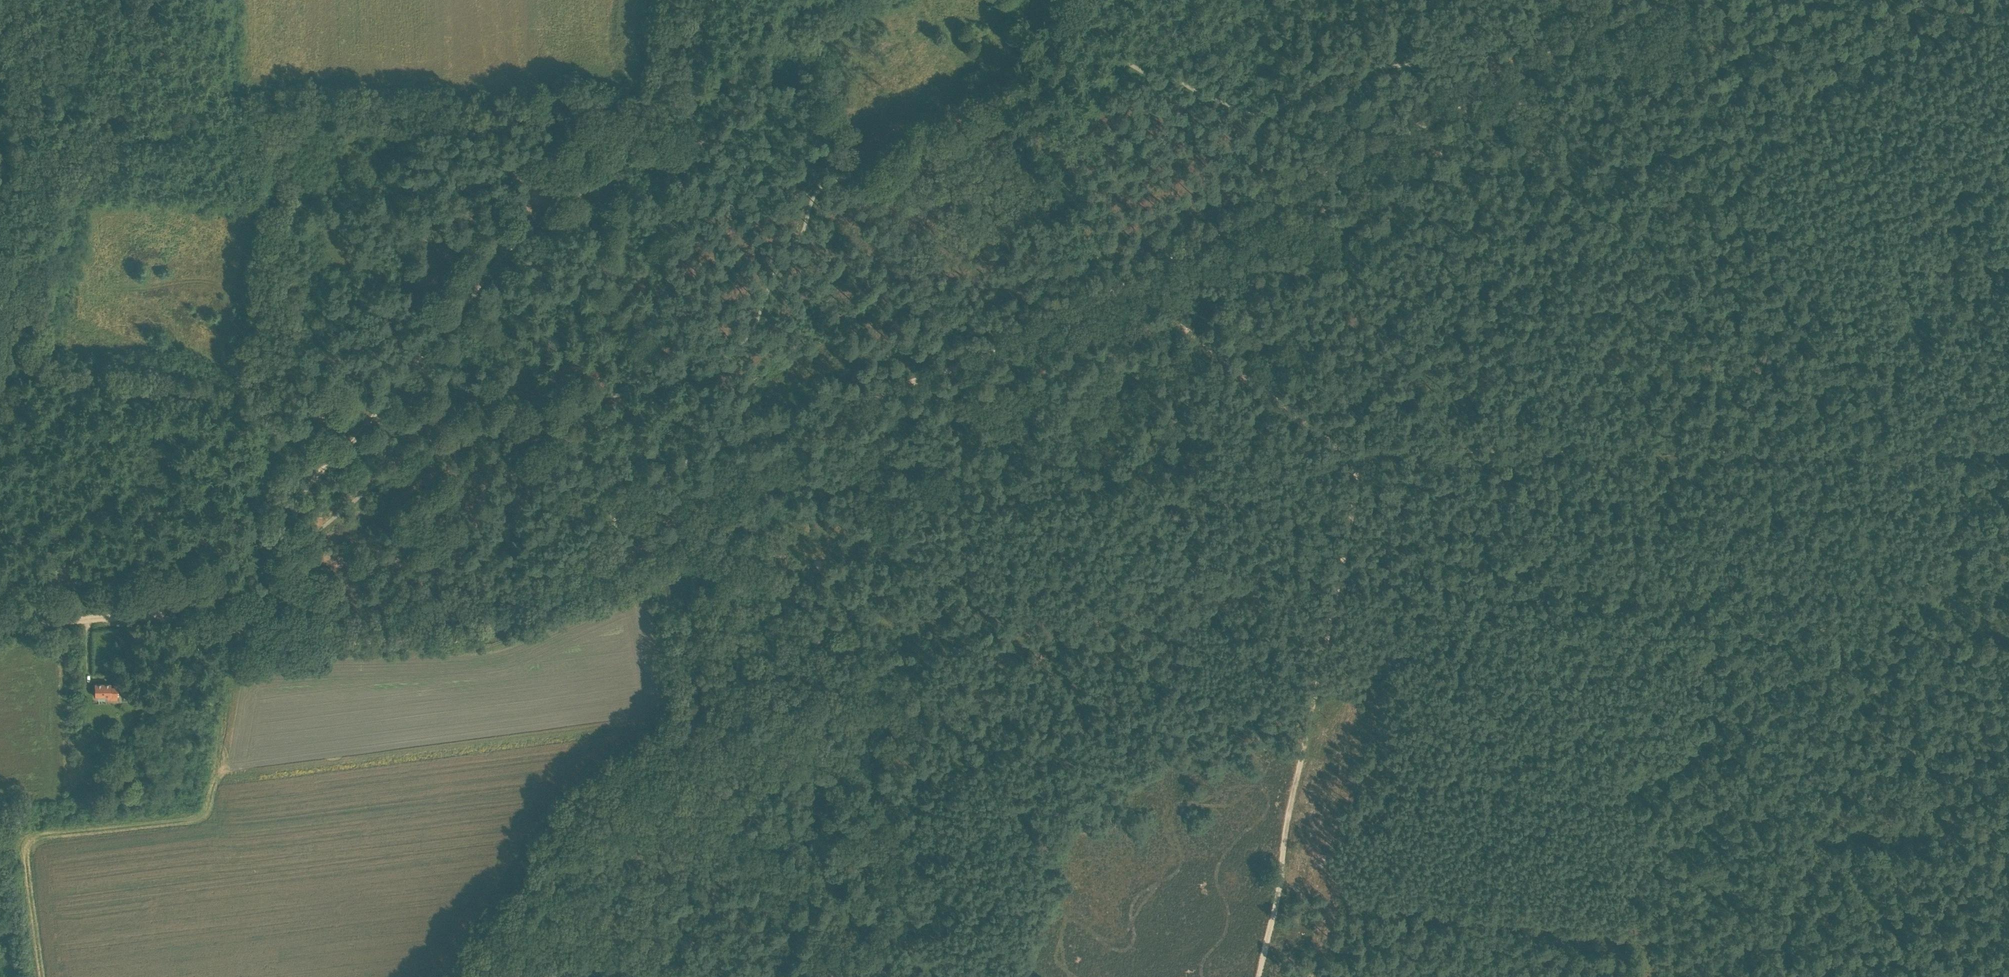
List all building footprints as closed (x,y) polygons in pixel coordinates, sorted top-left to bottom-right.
[(1043,10),(1052,10),(1052,0),(1044,0),(1043,10)] [(589,177),(573,187),(577,194),(593,184),(589,177)] [(110,698),(110,701),(119,701),(119,688),(112,688),(112,683),(95,683),(96,698),(110,698)] [(123,687),(124,697),(133,697),(132,687),(123,687)] [(1071,965),(1080,960),(1070,942),(1061,947),(1071,965)]
